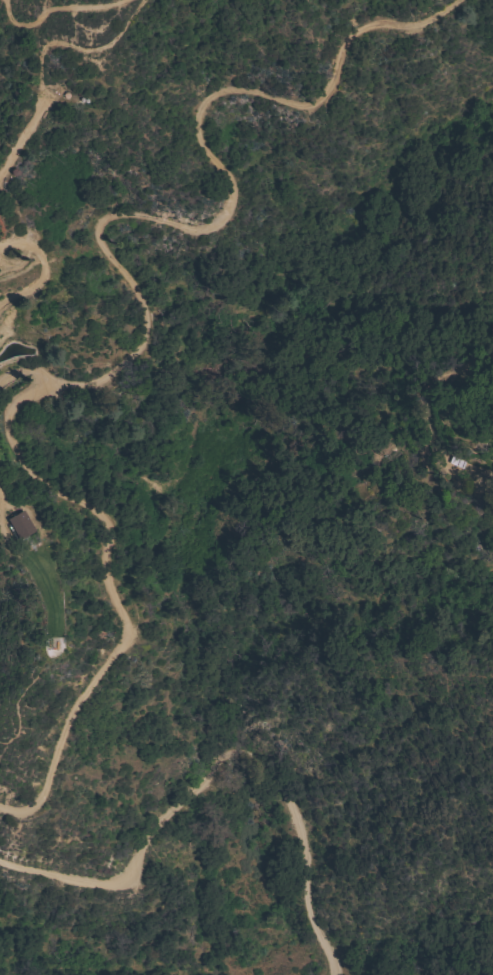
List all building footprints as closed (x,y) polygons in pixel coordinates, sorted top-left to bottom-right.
[(29,531),(25,533),(27,537),(24,539),(21,535),(14,539),(5,521),(21,513),(29,531)]
